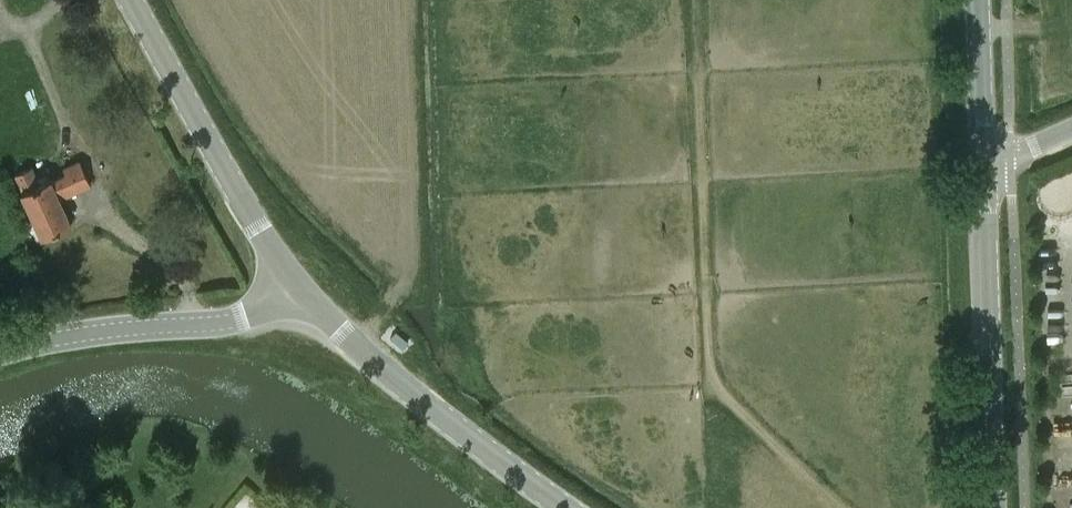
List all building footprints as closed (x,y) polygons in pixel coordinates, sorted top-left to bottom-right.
[(23,192),(21,192),(42,238),(72,224),(61,200),(92,186),(79,160),(63,167),(66,173),(48,180),(46,174),(38,177),(33,167),(14,175),(23,192)]
